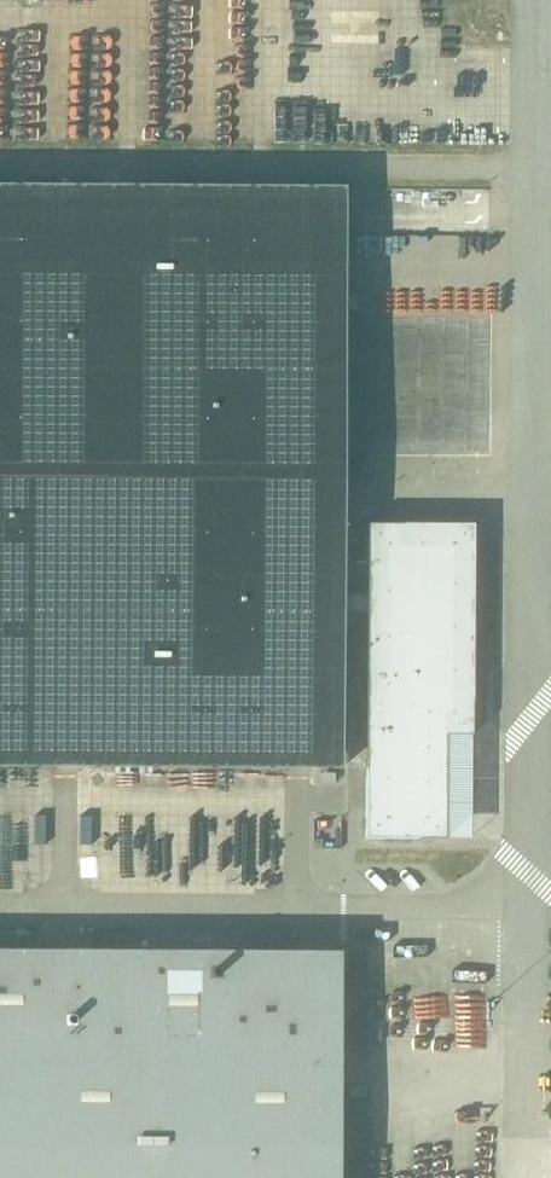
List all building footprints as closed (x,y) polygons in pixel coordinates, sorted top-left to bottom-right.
[(341,612),(366,612),(365,838),(445,838),(446,734),(472,734),(473,524),(367,523),(366,593),(342,593),(344,187),(0,185),(0,766),(341,768),(341,612)] [(340,951),(0,949),(0,1177),(339,1177),(340,951)]
